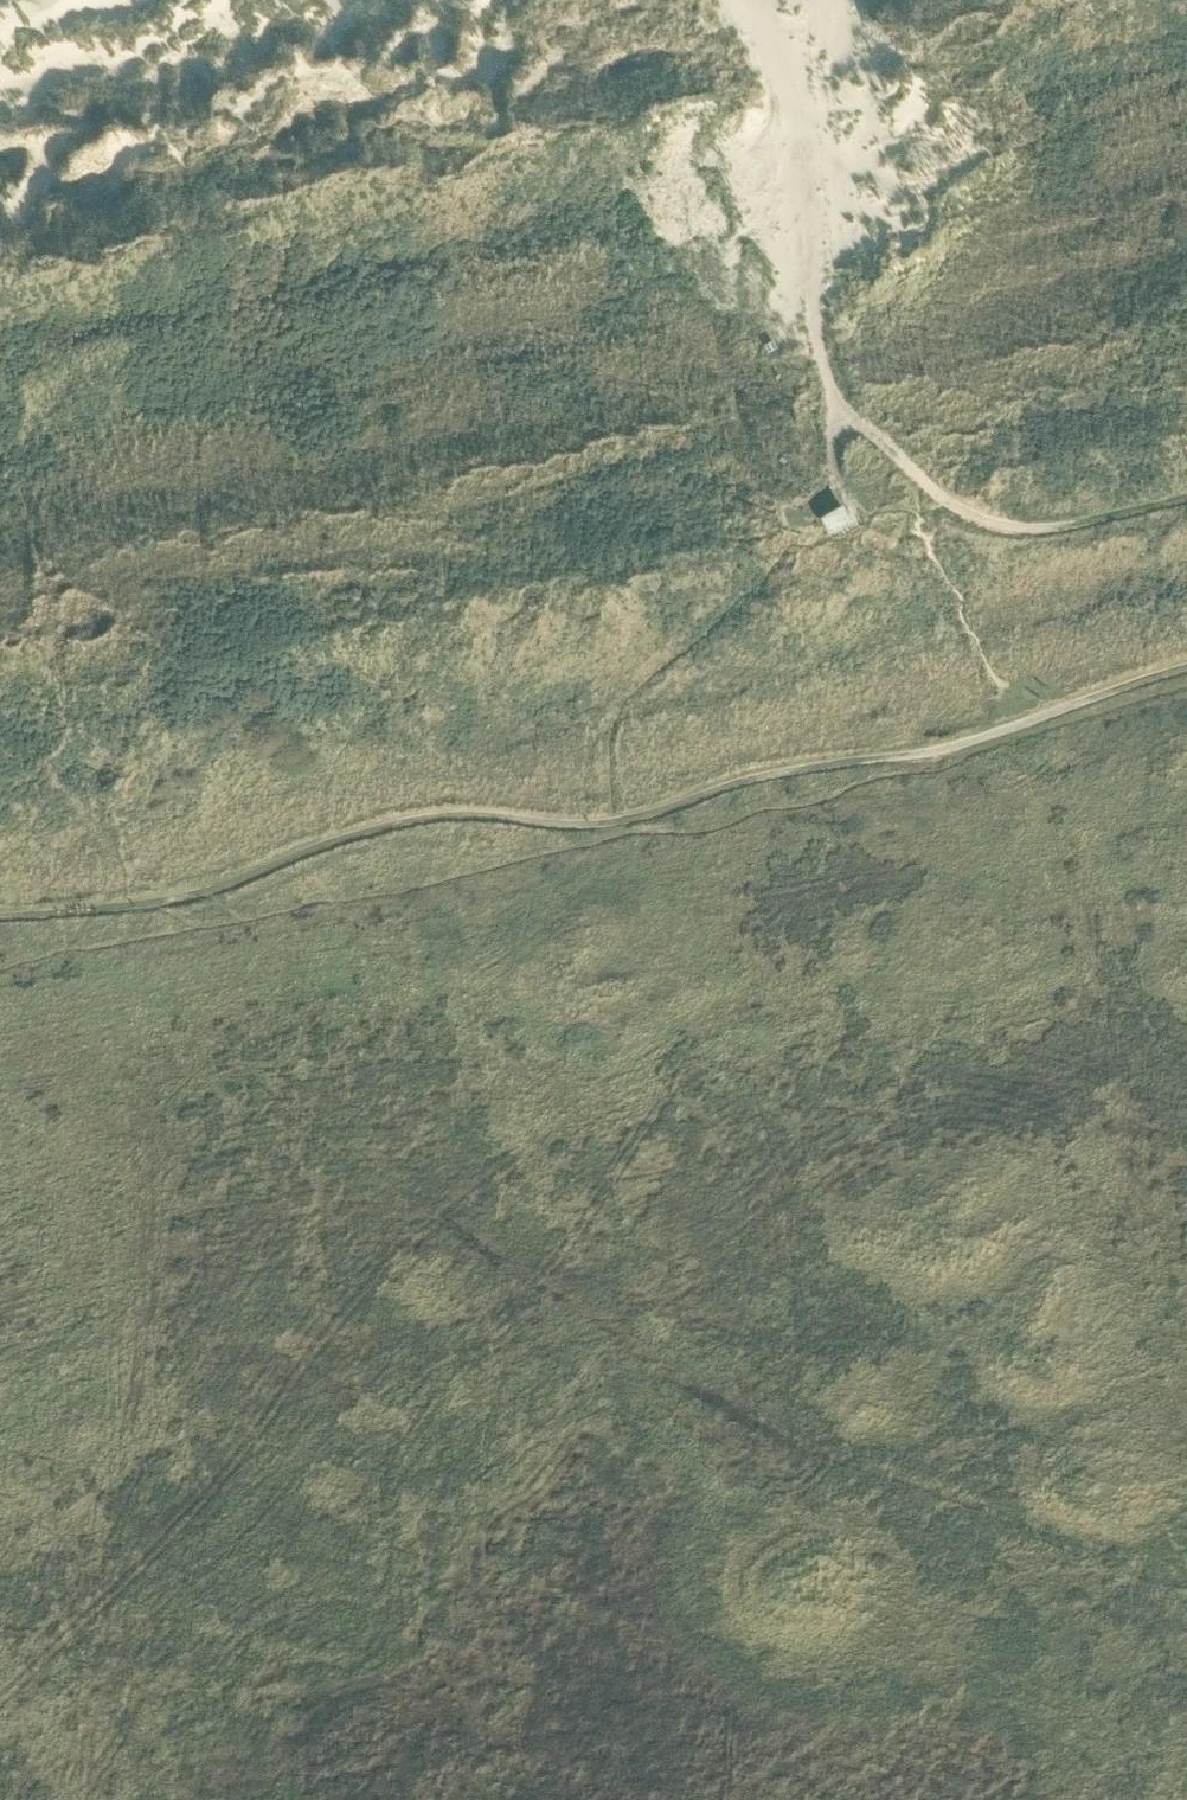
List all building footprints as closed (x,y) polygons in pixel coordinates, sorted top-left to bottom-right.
[(853,533),(845,517),(822,529),(830,545),(853,533)]
